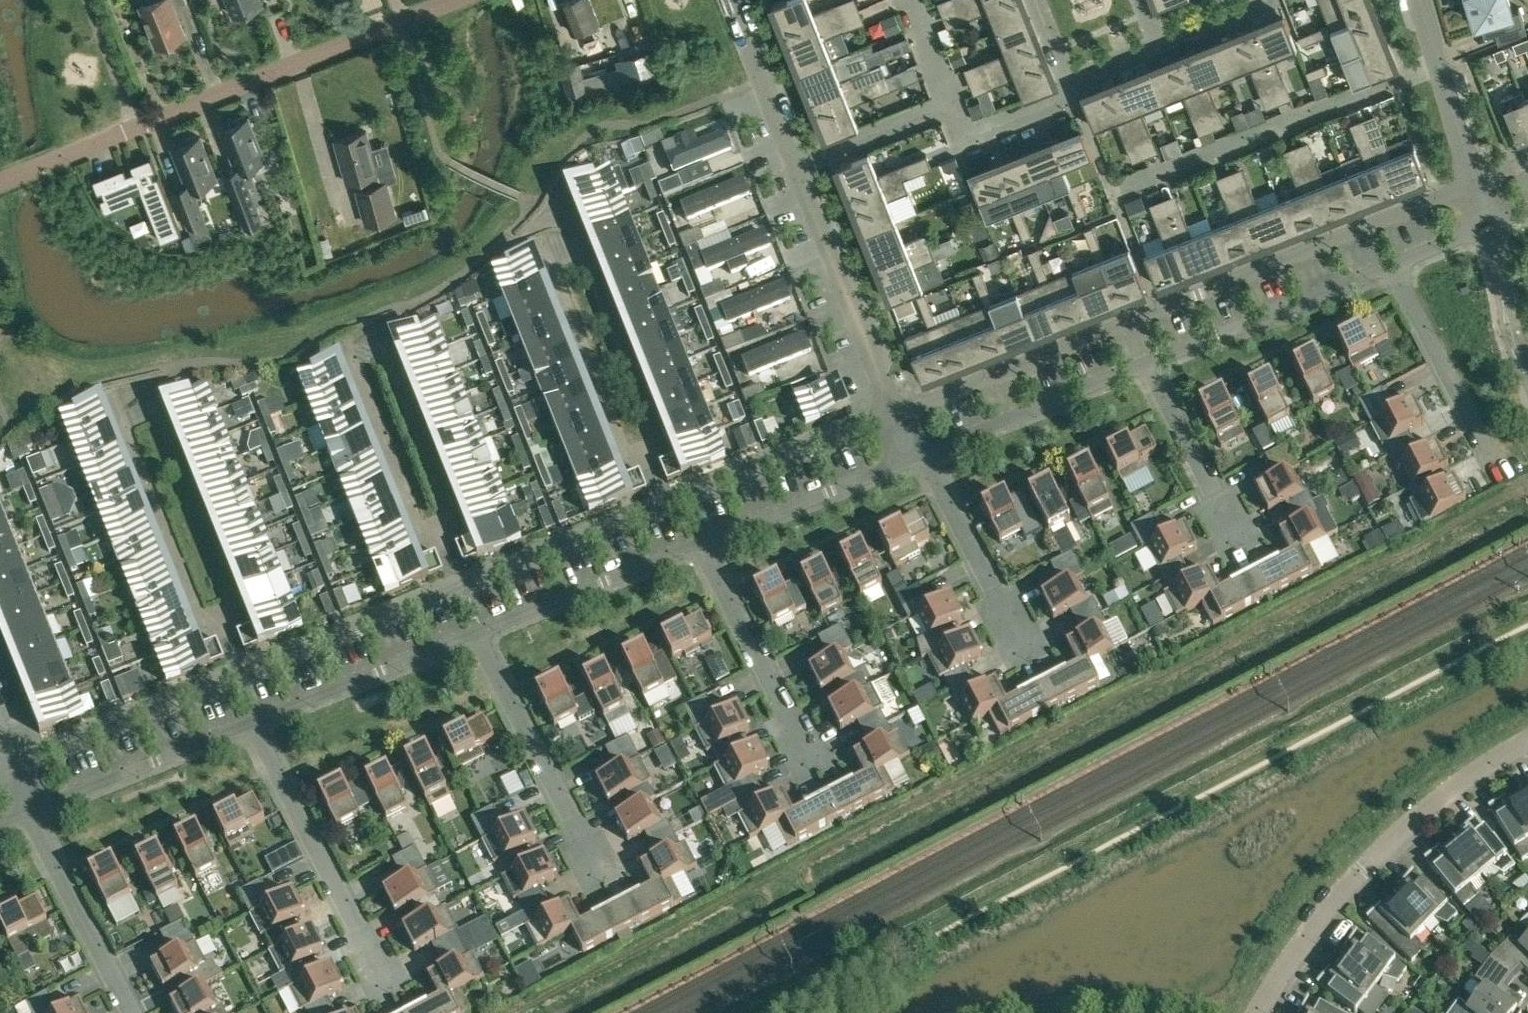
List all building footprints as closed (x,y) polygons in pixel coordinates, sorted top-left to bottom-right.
[(186,0),(151,0),(151,1),(140,6),(156,46),(165,42),(167,46),(178,42),(176,38),(185,34),(174,7),(187,2),(186,0)] [(232,15),(262,3),(261,0),(226,0),(232,15)] [(559,2),(571,32),(583,28),(585,33),(600,27),(598,22),(590,0),(564,0),(559,2)] [(785,38),(839,17),(834,4),(812,12),(807,0),(781,0),(771,4),(785,38)] [(1023,0),(978,0),(963,6),(968,19),(989,10),(997,31),(1030,18),(1023,0)] [(1375,12),(1370,0),(1322,0),(1319,1),(1329,25),(1331,29),(1375,12)] [(1469,5),(1474,22),(1481,20),(1484,32),(1494,29),(1523,20),(1519,6),(1512,8),(1510,0),(1486,0),(1469,5)] [(1342,57),(1386,40),(1375,12),(1331,29),(1329,25),(1314,31),(1317,39),(1332,33),(1342,57)] [(896,13),(880,19),(887,35),(902,28),(896,13)] [(1249,28),(1271,82),(1283,77),(1275,55),(1296,47),(1283,14),(1249,28)] [(844,30),(839,17),(785,38),(798,71),(830,58),(823,38),(844,30)] [(1030,18),(997,31),(1005,51),(984,60),(990,74),(1043,52),(1030,18)] [(1494,29),(1498,42),(1526,31),(1523,20),(1494,29)] [(1215,42),(1228,74),(1249,66),(1258,87),(1271,82),(1249,28),(1215,42)] [(1302,45),(1317,39),(1314,31),(1299,37),(1302,45)] [(1386,40),(1342,57),(1353,85),(1384,73),(1397,68),(1386,40)] [(1526,50),(1522,40),(1512,44),(1516,53),(1526,50)] [(1183,54),(1204,108),(1216,103),(1208,82),(1228,74),(1215,42),(1183,54)] [(1503,47),(1493,51),(1497,61),(1507,57),(1503,47)] [(657,48),(618,59),(626,88),(666,77),(657,48)] [(1024,98),(1057,85),(1043,52),(990,74),(994,86),(1016,77),(1024,98)] [(1191,114),(1204,108),(1183,54),(1149,68),(1162,101),(1182,92),(1191,114)] [(839,79),(830,58),(798,71),(812,106),(883,77),(877,64),(839,79)] [(579,63),(560,69),(568,94),(586,88),(579,63)] [(1323,64),(1305,71),(1309,79),(1326,72),(1323,64)] [(1116,81),(1137,135),(1150,130),(1141,109),(1162,101),(1149,68),(1116,81)] [(825,139),(858,126),(849,105),(888,90),(883,77),(812,106),(825,139)] [(1081,95),(1088,113),(1094,128),(1115,119),(1124,140),(1137,135),(1116,81),(1081,95)] [(1500,99),(1517,142),(1527,138),(1527,110),(1523,98),(1524,97),(1522,91),(1500,99)] [(974,118),(986,113),(981,100),(969,105),(974,118)] [(1232,113),(1238,127),(1248,123),(1243,109),(1232,113)] [(223,174),(244,227),(263,220),(249,185),(255,182),(248,165),(264,159),(248,118),(245,119),(244,116),(232,120),(234,124),(220,129),(236,169),(223,174)] [(674,175),(735,152),(726,129),(666,152),(674,175)] [(1081,129),(1053,140),(1071,184),(1067,186),(1073,201),(1081,198),(1079,193),(1077,190),(1086,186),(1083,179),(1086,178),(1099,173),(1081,129)] [(366,131),(334,140),(346,182),(367,176),(370,187),(357,191),(366,223),(395,215),(386,182),(380,184),(377,173),(378,173),(366,131)] [(1384,133),(1371,138),(1392,192),(1426,178),(1413,146),(1409,134),(1387,142),(1384,133)] [(204,194),(200,184),(216,178),(200,137),(197,138),(196,135),(184,139),(185,143),(172,148),(188,188),(175,193),(188,226),(205,220),(196,197),(204,194)] [(1366,165),(1347,172),(1360,205),(1392,192),(1371,138),(1358,143),(1366,165)] [(1053,140),(1026,151),(1044,195),(1066,186),(1071,184),(1053,140)] [(1267,145),(1257,149),(1262,161),(1272,157),(1267,145)] [(1313,149),(1299,153),(1304,165),(1325,219),(1360,205),(1347,172),(1346,173),(1341,161),(1320,169),(1317,160),(1313,149)] [(1044,195),(1026,151),(997,163),(1015,207),(1011,208),(1017,224),(1025,220),(1019,205),(1044,195)] [(925,154),(898,165),(877,174),(868,152),(836,166),(849,199),(903,178),(931,167),(925,154)] [(161,241),(162,241),(160,237),(178,230),(180,234),(181,234),(158,175),(153,177),(151,172),(156,170),(151,157),(131,164),(133,171),(126,174),(124,167),(93,180),(98,193),(102,191),(104,197),(100,198),(105,212),(137,200),(134,193),(141,190),(161,241)] [(960,167),(959,165),(955,157),(941,163),(944,169),(949,172),(960,167)] [(969,174),(976,193),(986,218),(1011,208),(1015,207),(997,163),(969,174)] [(651,164),(650,164),(630,172),(636,188),(644,184),(651,182),(656,180),(657,180),(651,164)] [(1299,192),(1280,199),(1293,232),(1325,219),(1304,165),(1291,170),(1299,192)] [(582,210),(619,195),(628,192),(619,168),(572,186),(582,210)] [(1245,175),(1232,181),(1237,192),(1258,246),(1293,232),(1280,199),(1258,208),(1254,198),(1250,187),(1245,175)] [(678,177),(659,185),(663,197),(683,189),(678,177)] [(909,191),(903,178),(849,199),(863,232),(895,219),(887,199),(909,191)] [(748,181),(684,205),(691,225),(756,201),(748,181)] [(651,182),(644,184),(651,201),(658,198),(651,182)] [(1233,218),(1211,227),(1224,259),(1258,246),(1237,192),(1224,197),(1233,218)] [(629,219),(619,195),(582,210),(591,234),(629,219)] [(978,197),(959,204),(968,226),(986,218),(978,197)] [(1087,213),(1081,198),(1073,201),(1079,216),(1087,213)] [(1166,245),(1145,253),(1158,286),(1191,273),(1170,219),(1165,206),(1152,211),(1157,224),(1166,245)] [(662,232),(669,229),(662,213),(655,216),(662,232)] [(1183,213),(1170,219),(1191,273),(1224,259),(1211,227),(1192,235),(1183,213)] [(591,234),(601,259),(639,243),(629,219),(591,234)] [(895,219),(863,232),(876,266),(930,245),(925,232),(904,240),(895,219)] [(1025,220),(1017,224),(1023,239),(1031,235),(1025,220)] [(1090,245),(1098,241),(1092,226),(1084,229),(1090,245)] [(669,229),(662,232),(668,248),(675,245),(669,229)] [(699,229),(680,237),(684,249),(704,241),(699,229)] [(711,274),(775,251),(768,233),(705,257),(711,274)] [(1073,269),(1091,313),(1118,302),(1100,258),(1104,256),(1098,241),(1090,245),(1096,260),(1073,269)] [(648,267),(639,243),(601,259),(610,283),(648,267)] [(994,244),(980,249),(985,260),(998,254),(994,244)] [(930,245),(876,266),(890,301),(923,288),(914,266),(935,258),(930,245)] [(1100,258),(1118,302),(1146,291),(1129,247),(1104,256),(1100,258)] [(1049,258),(1042,261),(1036,248),(1028,252),(1034,267),(1042,264),(1045,271),(1053,268),(1049,258)] [(493,273),(503,297),(541,282),(531,257),(493,273)] [(689,276),(683,260),(676,263),(682,279),(689,276)] [(1040,282),(1017,291),(1034,335),(1062,324),(1044,280),(1048,279),(1045,271),(1042,264),(1034,267),(1040,282)] [(648,267),(610,283),(620,307),(658,291),(648,267)] [(1044,280),(1062,324),(1091,313),(1073,269),(1048,279),(1044,280)] [(981,271),(976,272),(972,274),(979,289),(987,286),(981,271)] [(689,276),(682,279),(689,295),(695,292),(689,276)] [(720,281),(700,289),(705,301),(725,293),(720,282),(720,281)] [(550,304),(541,282),(503,297),(512,319),(550,304)] [(729,327),(792,303),(785,283),(722,308),(729,327)] [(960,314),(978,358),(1006,347),(989,303),(993,301),(987,286),(979,289),(985,304),(960,314)] [(668,315),(658,291),(620,307),(630,331),(668,315)] [(989,303),(1006,347),(1034,335),(1017,291),(993,301),(989,303)] [(931,308),(925,293),(917,296),(923,311),(931,308)] [(474,297),(459,303),(461,310),(477,303),(474,297)] [(512,319),(521,342),(559,327),(550,304),(512,319)] [(699,326),(706,323),(700,307),(693,310),(699,326)] [(917,367),(922,380),(951,369),(933,325),(937,323),(931,308),(923,311),(929,327),(904,336),(917,367)] [(468,311),(461,314),(468,330),(474,327),(468,311)] [(477,317),(483,332),(490,330),(483,314),(477,317)] [(933,325),(951,369),(978,358),(960,314),(937,323),(933,325)] [(677,339),(668,315),(630,331),(639,355),(677,339)] [(1365,364),(1378,357),(1374,349),(1388,342),(1377,321),(1338,341),(1353,371),(1365,365),(1365,364)] [(706,323),(699,326),(706,342),(713,339),(706,323)] [(397,339),(406,363),(444,348),(434,324),(397,339)] [(531,365),(568,350),(559,327),(521,342),(531,365)] [(490,330),(483,332),(489,348),(496,345),(490,330)] [(741,333),(721,341),(726,353),(746,345),(741,333)] [(745,379),(813,354),(807,338),(739,363),(745,379)] [(687,363),(677,339),(639,355),(649,379),(687,363)] [(474,345),(480,361),(487,358),(480,342),(474,345)] [(454,371),(444,348),(406,363),(416,387),(454,371)] [(531,365),(540,389),(578,374),(568,350),(531,365)] [(717,373),(725,370),(718,354),(711,357),(717,373)] [(1314,404),(1335,393),(1327,379),(1331,377),(1324,364),(1320,366),(1314,354),(1293,365),(1314,404)] [(487,358),(480,361),(486,377),(493,374),(487,358)] [(495,364),(502,379),(509,377),(502,361),(495,364)] [(299,378),(309,402),(347,387),(337,363),(299,378)] [(696,387),(687,363),(649,379),(659,403),(696,387)] [(725,370),(717,373),(724,389),(731,386),(725,370)] [(416,387),(425,410),(463,395),(454,371),(416,387)] [(588,398),(578,374),(540,389),(550,413),(588,398)] [(791,387),(795,398),(803,418),(793,422),(796,430),(850,408),(843,389),(836,392),(833,383),(822,387),(817,376),(791,387)] [(515,393),(509,377),(502,379),(508,395),(515,393)] [(1269,378),(1248,389),(1269,428),(1290,417),(1282,402),(1286,400),(1279,387),(1275,389),(1269,378)] [(256,384),(240,390),(242,397),(258,391),(256,384)] [(762,385),(742,393),(747,405),(766,397),(762,385)] [(309,402),(318,426),(356,410),(347,387),(309,402)] [(706,412),(696,387),(659,403),(668,427),(706,412)] [(168,403),(178,427),(216,412),(206,388),(168,403)] [(493,392),(499,408),(506,405),(499,389),(493,392)] [(1358,401),(1364,412),(1387,400),(1381,389),(1358,401)] [(1221,448),(1245,436),(1234,416),(1238,414),(1231,400),(1227,402),(1222,393),(1199,405),(1221,448)] [(472,419),(463,395),(425,410),(435,434),(472,419)] [(249,398),(242,401),(249,417),(255,414),(249,398)] [(550,413),(559,437),(597,422),(588,398),(550,413)] [(1364,412),(1370,423),(1393,411),(1387,400),(1364,412)] [(1393,411),(1370,423),(1382,446),(1386,444),(1391,454),(1414,443),(1408,432),(1425,423),(1413,400),(1393,411)] [(258,404),(264,420),(271,417),(265,401),(258,404)] [(746,418),(739,402),(727,407),(734,422),(746,418)] [(61,418),(71,442),(109,427),(99,403),(61,418)] [(506,405),(499,408),(505,424),(512,421),(506,405)] [(514,411),(521,427),(527,424),(521,408),(514,411)] [(328,449),(365,434),(356,410),(318,426),(328,449)] [(225,435),(216,412),(178,427),(188,451),(225,435)] [(716,436),(706,412),(668,427),(678,451),(716,436)] [(271,417),(264,420),(270,436),(277,433),(271,417)] [(472,419),(435,434),(444,457),(482,442),(472,419)] [(754,423),(762,443),(770,440),(762,420),(754,423)] [(607,446),(597,422),(559,437),(569,461),(607,446)] [(527,424),(521,427),(527,442),(534,440),(527,424)] [(746,425),(738,428),(746,448),(754,444),(746,425)] [(118,451),(109,427),(71,442),(81,466),(118,451)] [(257,450),(261,448),(268,446),(262,430),(251,434),(257,450)] [(1146,433),(1107,453),(1122,483),(1134,477),(1133,476),(1147,469),(1143,461),(1157,454),(1146,433)] [(328,449),(337,473),(375,458),(365,434),(328,449)] [(225,435),(188,451),(197,474),(235,459),(225,435)] [(1353,447),(1360,443),(1356,435),(1348,438),(1336,445),(1343,458),(1355,452),(1353,447)] [(660,463),(667,482),(725,459),(716,436),(678,451),(679,455),(660,463)] [(512,439),(518,455),(525,452),(518,437),(512,439)] [(491,466),(482,442),(444,457),(453,481),(491,466)] [(1419,453),(1414,443),(1391,454),(1397,465),(1400,464),(1401,464),(1402,464),(1413,485),(1412,485),(1412,486),(1431,477),(1448,468),(1436,445),(1419,453)] [(1265,456),(1271,467),(1294,455),(1288,444),(1265,456)] [(268,446),(261,448),(268,464),(274,462),(268,446)] [(569,461),(579,485),(617,470),(607,446),(569,461)] [(28,448),(12,454),(15,461),(30,455),(28,448)] [(277,451),(283,467),(290,464),(283,449),(277,451)] [(128,474),(118,451),(81,466),(90,490),(128,474)] [(525,452),(518,455),(524,471),(531,468),(525,452)] [(27,460),(33,476),(47,470),(41,455),(27,460)] [(533,458),(540,474),(546,471),(540,455),(533,458)] [(1277,478),(1292,470),(1300,466),(1294,455),(1271,467),(1277,478)] [(337,473),(347,496),(384,481),(375,458),(337,473)] [(244,483),(235,459),(197,474),(206,498),(244,483)] [(1089,462),(1068,473),(1092,520),(1113,509),(1101,487),(1105,485),(1099,472),(1095,474),(1089,462)] [(290,464),(283,467),(289,483),(296,480),(290,464)] [(501,489),(491,466),(453,481),(463,504),(501,489)] [(18,473),(24,489),(30,486),(24,470),(18,473)] [(617,470),(579,485),(590,513),(647,490),(640,470),(620,478),(617,470)] [(1291,514),(1313,502),(1307,491),(1304,493),(1303,492),(1302,493),(1291,472),(1293,471),(1292,470),(1277,478),(1256,489),(1268,512),(1285,503),(1291,514)] [(553,487),(546,471),(540,474),(546,490),(553,487)] [(1352,477),(1367,506),(1378,500),(1363,471),(1352,477)] [(137,498),(128,474),(90,490),(99,513),(137,498)] [(274,480),(280,495),(287,493),(280,477),(274,480)] [(1409,488),(1415,499),(1409,502),(1421,524),(1430,520),(1466,501),(1454,478),(1437,487),(1431,477),(1412,486),(1409,488)] [(347,496),(356,520),(394,505),(384,481),(347,496)] [(216,521),(254,506),(244,483),(206,498),(216,521)] [(1050,483),(1029,494),(1049,533),(1062,558),(1073,552),(1078,549),(1065,524),(1070,522),(1062,507),(1066,505),(1060,492),(1056,495),(1050,483)] [(1338,491),(1342,498),(1353,501),(1360,497),(1352,483),(1338,491)] [(537,484),(530,486),(537,502),(543,500),(537,484)] [(30,486),(24,489),(30,505),(37,502),(30,486)] [(53,486),(39,492),(46,507),(59,502),(53,486)] [(501,489),(463,504),(472,528),(510,513),(501,489)] [(1005,496),(982,508),(1000,542),(1022,531),(1026,540),(1043,531),(1022,492),(1007,500),(1005,496)] [(293,509),(287,493),(280,495),(287,511),(293,509)] [(296,498),(302,514),(309,511),(302,496),(296,498)] [(1296,524),(1279,533),(1291,555),(1291,556),(1310,547),(1327,537),(1339,531),(1328,508),(1330,507),(1325,496),(1313,502),(1291,514),(1296,524)] [(137,498),(99,513),(88,518),(97,541),(109,537),(147,522),(137,498)] [(59,502),(46,507),(52,523),(66,518),(59,502)] [(560,502),(552,505),(560,525),(568,522),(560,502)] [(403,528),(394,505),(356,520),(365,543),(403,528)] [(263,530),(254,506),(216,521),(225,545),(263,530)] [(546,507),(538,510),(546,530),(554,527),(546,507)] [(315,527),(309,511),(302,514),(308,530),(315,527)] [(521,540),(510,513),(472,528),(476,536),(456,544),(464,563),(521,540)] [(1136,538),(1159,526),(1153,514),(1131,526),(1136,538)] [(880,537),(895,566),(906,560),(920,553),(915,544),(929,537),(919,516),(880,537)] [(36,520),(43,536),(49,533),(43,517),(36,520)] [(6,520),(0,523),(0,551),(16,545),(6,520)] [(156,545),(147,522),(109,537),(118,560),(156,545)] [(293,527),(299,543),(306,540),(299,524),(293,527)] [(1159,526),(1136,538),(1142,549),(1149,545),(1165,536),(1159,526)] [(1163,580),(1186,568),(1180,558),(1197,549),(1185,526),(1165,536),(1149,545),(1150,546),(1151,545),(1162,566),(1161,566),(1161,567),(1158,569),(1163,580)] [(365,543),(375,567),(413,552),(403,528),(365,543)] [(263,530),(225,545),(235,568),(272,553),(263,530)] [(49,533),(43,536),(49,552),(56,549),(49,533)] [(58,539),(64,555),(71,552),(65,536),(58,539)] [(312,556),(306,540),(299,543),(305,559),(312,556)] [(314,546),(321,561),(327,559),(321,543),(314,546)] [(16,545),(0,551),(0,578),(25,568),(16,545)] [(166,569),(156,545),(118,560),(128,584),(166,569)] [(841,557),(861,596),(882,585),(874,570),(878,568),(872,556),(868,558),(862,546),(841,557)] [(1255,573),(1267,596),(1321,568),(1310,547),(1291,556),(1291,555),(1255,573)] [(78,568),(71,552),(64,555),(71,570),(78,568)] [(413,552),(375,567),(386,594),(443,571),(436,552),(416,560),(413,552)] [(1079,563),(1073,552),(1062,558),(1050,564),(1056,575),(1079,563)] [(282,577),(272,553),(235,568),(244,592),(282,577)] [(334,575),(327,559),(321,561),(327,577),(334,575)] [(1079,563),(1056,575),(1062,586),(1076,578),(1085,574),(1079,563)] [(55,567),(62,583),(68,580),(62,565),(55,567)] [(822,566),(802,577),(822,616),(843,605),(835,591),(839,588),(833,576),(829,578),(822,566)] [(34,592),(25,568),(0,578),(0,606),(34,592)] [(1186,568),(1163,580),(1169,591),(1164,593),(1165,594),(1166,594),(1177,615),(1175,615),(1176,616),(1202,603),(1220,593),(1220,592),(1208,570),(1191,579),(1186,568)] [(128,584),(137,607),(175,592),(166,569),(128,584)] [(318,571),(312,574),(318,590),(325,587),(318,571)] [(1220,593),(1202,603),(1213,624),(1267,596),(1255,573),(1220,592),(1220,593)] [(282,577),(244,592),(254,615),(291,600),(282,577)] [(777,578),(754,590),(772,625),(795,613),(806,608),(793,582),(786,586),(782,588),(777,578)] [(1078,624),(1100,613),(1093,598),(1088,601),(1088,600),(1087,601),(1076,580),(1077,579),(1076,578),(1062,586),(1041,596),(1053,619),(1070,610),(1078,624)] [(68,580),(62,583),(68,599),(75,596),(68,580)] [(77,586),(83,602),(90,599),(84,583),(77,586)] [(902,608),(925,596),(919,585),(896,597),(902,608)] [(341,589),(333,593),(341,612),(349,609),(341,589)] [(34,592),(0,606),(0,615),(6,631),(44,616),(34,592)] [(184,616),(175,592),(137,607),(147,631),(184,616)] [(328,595),(320,598),(328,618),(336,615),(328,595)] [(902,608),(908,619),(916,614),(931,607),(925,596),(902,608)] [(927,656),(954,642),(946,628),(963,619),(951,596),(931,607),(916,614),(917,615),(918,615),(929,635),(917,641),(922,659),(927,656)] [(90,599),(83,602),(90,618),(96,615),(90,599)] [(302,628),(291,600),(254,615),(257,624),(237,632),(245,651),(302,628)] [(74,614),(80,630),(87,628),(81,612),(74,614)] [(1100,613),(1078,624),(1083,635),(1066,644),(1078,666),(1079,667),(1088,662),(1114,648),(1114,647),(1113,648),(1102,627),(1103,626),(1102,626),(1106,624),(1100,613)] [(44,616),(6,631),(16,655),(54,640),(44,616)] [(194,639),(184,616),(147,631),(156,655),(194,639)] [(701,618),(662,638),(673,659),(684,653),(686,657),(700,650),(698,646),(712,639),(701,618)] [(818,637),(824,648),(847,636),(841,625),(818,637)] [(87,628),(80,630),(87,646),(93,643),(87,628)] [(96,633),(102,649),(109,646),(103,630),(96,633)] [(951,691),(973,679),(966,665),(983,656),(971,633),(954,642),(927,656),(928,657),(929,656),(940,677),(939,678),(939,679),(943,677),(951,691)] [(844,652),(853,647),(847,636),(824,648),(830,659),(844,652)] [(194,639),(156,655),(167,682),(225,659),(217,640),(197,648),(194,639)] [(63,664),(54,640),(16,655),(26,679),(63,664)] [(115,662),(109,646),(102,649),(109,665),(115,662)] [(644,648),(623,659),(643,698),(664,687),(677,680),(663,653),(654,657),(650,659),(644,648)] [(846,698),(868,687),(860,672),(856,674),(854,674),(844,653),(845,653),(844,652),(830,659),(809,670),(821,693),(838,684),(846,698)] [(100,659),(93,662),(99,678),(106,675),(100,659)] [(1079,667),(1078,666),(1042,684),(1054,707),(1100,684),(1088,662),(1079,667)] [(35,703),(73,688),(63,664),(26,679),(35,703)] [(584,679),(604,718),(609,727),(630,716),(618,692),(622,690),(615,678),(611,680),(605,668),(584,679)] [(123,677),(115,680),(123,700),(131,697),(123,677)] [(1007,704),(1007,703),(996,681),(979,690),(973,679),(951,691),(956,702),(960,700),(960,701),(961,700),(972,721),(971,722),(972,723),(989,714),(1007,704)] [(555,727),(577,715),(580,719),(595,712),(586,695),(576,700),(569,687),(565,689),(560,680),(537,692),(555,727)] [(109,682),(101,685),(109,705),(117,702),(109,682)] [(1054,707),(1042,684),(1007,703),(1007,704),(989,714),(1000,735),(1054,707)] [(858,721),(865,735),(887,724),(880,709),(883,708),(871,685),(868,687),(846,698),(829,707),(841,730),(858,721)] [(84,715),(73,688),(35,703),(38,711),(32,714),(40,733),(84,715)] [(689,719),(712,707),(706,695),(684,707),(689,719)] [(718,717),(712,707),(689,719),(695,729),(718,717)] [(711,750),(718,764),(741,753),(733,739),(750,730),(738,707),(718,717),(695,729),(696,730),(697,730),(708,751),(706,751),(707,752),(711,750)] [(484,720),(445,740),(460,770),(471,764),(471,763),(485,756),(480,748),(494,741),(484,720)] [(887,724),(865,735),(871,746),(854,755),(865,777),(866,778),(884,768),(910,755),(909,754),(908,754),(897,733),(899,733),(898,732),(893,735),(887,724)] [(611,759),(634,747),(628,736),(605,748),(611,759)] [(738,802),(760,790),(753,776),(770,767),(758,744),(741,753),(718,764),(714,767),(715,768),(716,767),(727,788),(726,789),(726,790),(713,796),(721,811),(738,802)] [(634,747),(611,759),(617,770),(640,758),(634,747)] [(426,750),(405,761),(430,808),(451,797),(439,774),(443,772),(437,759),(432,761),(426,750)] [(633,809),(651,800),(655,798),(648,783),(652,781),(651,780),(650,781),(639,760),(640,759),(640,758),(617,770),(596,781),(608,804),(625,795),(633,809)] [(895,790),(884,768),(866,778),(865,777),(829,795),(841,818),(895,790)] [(387,770),(366,781),(387,820),(408,809),(400,794),(404,792),(398,780),(394,782),(387,770)] [(342,782),(319,794),(337,829),(360,817),(354,805),(358,803),(351,789),(347,791),(342,782)] [(750,838),(776,825),(795,815),(794,814),(783,792),(766,801),(760,790),(738,802),(743,812),(738,815),(739,816),(740,816),(751,836),(750,837),(750,838)] [(1519,795),(1527,809),(1527,790),(1519,795)] [(795,815),(776,825),(787,846),(841,818),(829,795),(794,814),(795,815)] [(1519,795),(1509,802),(1505,797),(1488,808),(1489,809),(1489,808),(1522,861),(1527,857),(1527,809),(1519,795)] [(254,799),(215,819),(230,849),(242,843),(242,842),(255,835),(251,827),(265,820),(254,799)] [(645,832),(652,846),(674,835),(667,820),(662,823),(662,822),(661,822),(650,802),(651,801),(651,800),(633,809),(616,818),(628,841),(645,832)] [(477,829),(499,818),(494,806),(471,818),(477,829)] [(482,840),(505,828),(499,818),(477,829),(482,840)] [(498,861),(506,875),(528,864),(520,850),(537,841),(525,818),(505,828),(482,840),(483,841),(484,841),(495,862),(494,862),(494,863),(498,861)] [(1463,835),(1453,844),(1480,876),(1491,868),(1504,875),(1515,866),(1476,819),(1475,818),(1459,831),(1463,835)] [(197,829),(176,839),(196,879),(217,868),(210,853),(214,851),(207,838),(203,840),(197,829)] [(674,835),(652,846),(658,857),(641,866),(652,887),(653,889),(671,879),(697,866),(697,865),(696,865),(685,844),(686,844),(685,843),(680,845),(674,835)] [(273,873),(303,858),(296,844),(266,859),(273,873)] [(1440,846),(1435,850),(1424,860),(1425,861),(1425,860),(1464,908),(1475,899),(1470,885),(1480,876),(1453,844),(1444,851),(1440,846)] [(398,870),(421,858),(415,847),(392,859),(398,870)] [(158,849),(137,860),(157,899),(178,888),(171,873),(175,871),(168,859),(164,861),(158,849)] [(525,913),(547,901),(540,887),(557,878),(545,855),(528,864),(506,875),(502,877),(502,879),(503,878),(514,899),(513,899),(514,901),(518,898),(525,913)] [(421,858),(398,870),(404,881),(427,869),(421,858)] [(113,861),(90,873),(108,908),(131,896),(125,884),(129,882),(122,868),(118,870),(113,861)] [(420,920),(442,908),(435,894),(439,892),(438,891),(437,892),(426,871),(427,870),(427,869),(404,881),(384,892),(396,915),(413,906),(420,920)] [(1403,890),(1394,899),(1424,928),(1434,919),(1447,925),(1457,915),(1413,872),(1412,871),(1398,886),(1403,890)] [(652,887),(617,906),(629,929),(683,901),(671,879),(653,889),(652,887)] [(239,892),(244,903),(267,891),(261,880),(239,892)] [(273,902),(267,891),(244,903),(250,914),(273,902)] [(273,949),(296,937),(288,923),(305,914),(293,891),(273,902),(250,914),(262,937),(266,935),(273,949)] [(1380,904),(1376,908),(1366,918),(1367,919),(1411,962),(1421,952),(1415,938),(1424,928),(1394,899),(1385,908),(1380,904)] [(29,954),(24,944),(38,937),(41,944),(55,937),(37,901),(0,920),(0,926),(18,960),(29,954)] [(582,926),(581,924),(570,903),(553,912),(547,901),(525,913),(530,923),(525,925),(526,926),(537,949),(546,945),(572,931),(582,926)] [(442,908),(420,920),(403,929),(415,952),(432,943),(439,957),(462,946),(454,931),(458,929),(458,928),(457,929),(446,908),(447,907),(446,906),(442,908)] [(629,929),(617,906),(581,924),(582,926),(572,931),(583,953),(629,929)] [(525,925),(530,923),(525,913),(496,928),(502,938),(526,926),(525,925)] [(1527,934),(1527,915),(1519,924),(1527,934)] [(166,944),(189,932),(183,921),(160,933),(166,944)] [(313,929),(296,937),(273,949),(269,951),(270,952),(271,952),(282,973),(281,973),(281,974),(285,972),(293,986),(315,975),(308,961),(325,952),(313,929)] [(1349,951),(1341,962),(1375,987),(1376,986),(1383,977),(1397,981),(1406,968),(1395,961),(1357,932),(1356,931),(1344,948),(1349,951)] [(172,955),(195,943),(189,932),(166,944),(172,955)] [(1521,945),(1513,936),(1491,957),(1511,974),(1521,965),(1527,972),(1527,938),(1521,945)] [(1482,967),(1490,956),(1469,940),(1463,948),(1474,956),(1472,960),(1482,967)] [(188,994),(207,984),(223,976),(212,962),(206,965),(195,944),(196,943),(196,942),(195,943),(172,955),(151,965),(163,988),(180,979),(188,994)] [(462,946),(439,957),(445,968),(428,977),(439,998),(440,1000),(458,990),(484,977),(484,976),(483,976),(472,955),(473,955),(472,954),(467,956),(462,946)] [(1475,999),(1495,1012),(1521,1012),(1516,1010),(1523,1001),(1502,986),(1511,974),(1491,957),(1472,982),(1482,989),(1475,999)] [(1375,987),(1341,962),(1334,972),(1329,968),(1316,984),(1317,985),(1318,985),(1355,1012),(1356,1012),(1358,1011),(1361,1012),(1375,1012),(1388,996),(1376,986),(1375,987)] [(315,975),(293,986),(289,988),(289,990),(290,989),(301,1010),(300,1010),(301,1011),(305,1009),(307,1012),(332,1012),(335,1012),(327,998),(344,989),(332,966),(315,975)] [(188,994),(171,1003),(176,1012),(226,1012),(222,1005),(218,1007),(218,1006),(217,1006),(206,986),(207,985),(207,984),(188,994)] [(439,998),(411,1012),(468,1012),(470,1012),(458,990),(440,1000),(439,998)] [(31,1012),(33,1012),(54,1002),(48,991),(26,1003),(31,1012)] [(1309,999),(1308,998),(1300,1011),(1299,1012),(1333,1012),(1309,999)] [(1475,999),(1468,1008),(1458,1001),(1449,1012),(1495,1012),(1475,999)] [(60,1012),(54,1002),(33,1012),(60,1012)] [(80,1002),(60,1012),(86,1012),(80,1002)]
